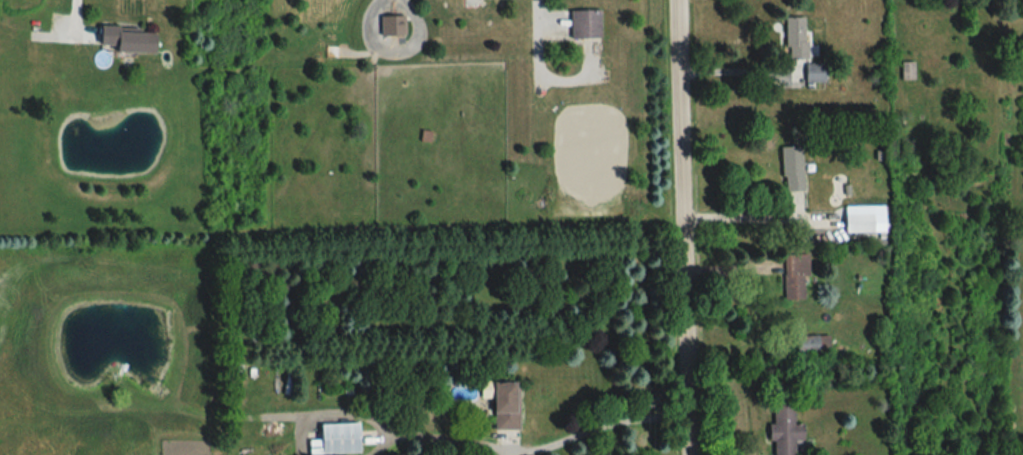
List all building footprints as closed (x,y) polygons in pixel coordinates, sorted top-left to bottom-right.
[(597,10),(567,10),(567,38),(597,38),(597,10)] [(386,35),(402,35),(402,16),(386,16),(386,35)] [(804,59),(804,17),(783,17),(783,59),(804,59)] [(94,28),(93,50),(147,52),(148,30),(94,28)] [(780,147),(780,191),(800,191),(800,147),(780,147)] [(871,233),(871,215),(841,215),(841,233),(871,233)] [(805,253),(783,254),(783,301),(805,301),(805,253)] [(827,337),(794,337),(794,355),(827,355),(827,337)] [(517,430),(517,383),(489,383),(489,430),(517,430)] [(768,443),(771,443),(771,454),(802,454),(803,423),(794,422),(795,405),(769,405),(768,443)] [(317,454),(358,454),(358,424),(317,424),(317,454)]
